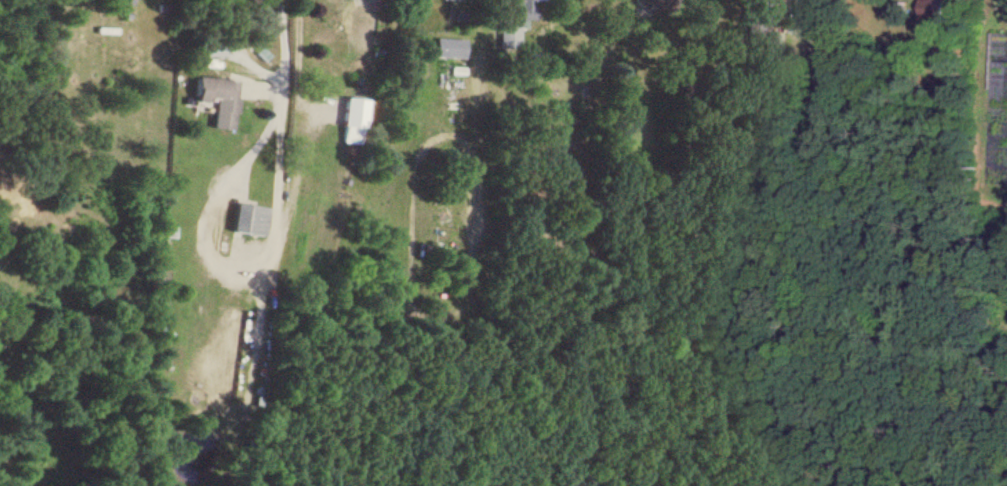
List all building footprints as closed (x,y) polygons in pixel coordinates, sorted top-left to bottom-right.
[(533,18),(533,0),(517,0),(517,18),(533,18)] [(923,17),(947,17),(947,0),(923,0),(923,17)] [(518,25),(498,25),(498,48),(518,48),(518,25)] [(435,57),(464,57),(464,38),(435,38),(435,57)] [(220,55),(220,46),(204,46),(204,55),(220,55)] [(237,79),(195,76),(193,101),(213,102),(211,127),(232,129),(237,79)] [(360,143),(364,98),(344,96),(339,141),(360,143)] [(267,206),(234,202),(230,230),(263,235),(267,206)]
